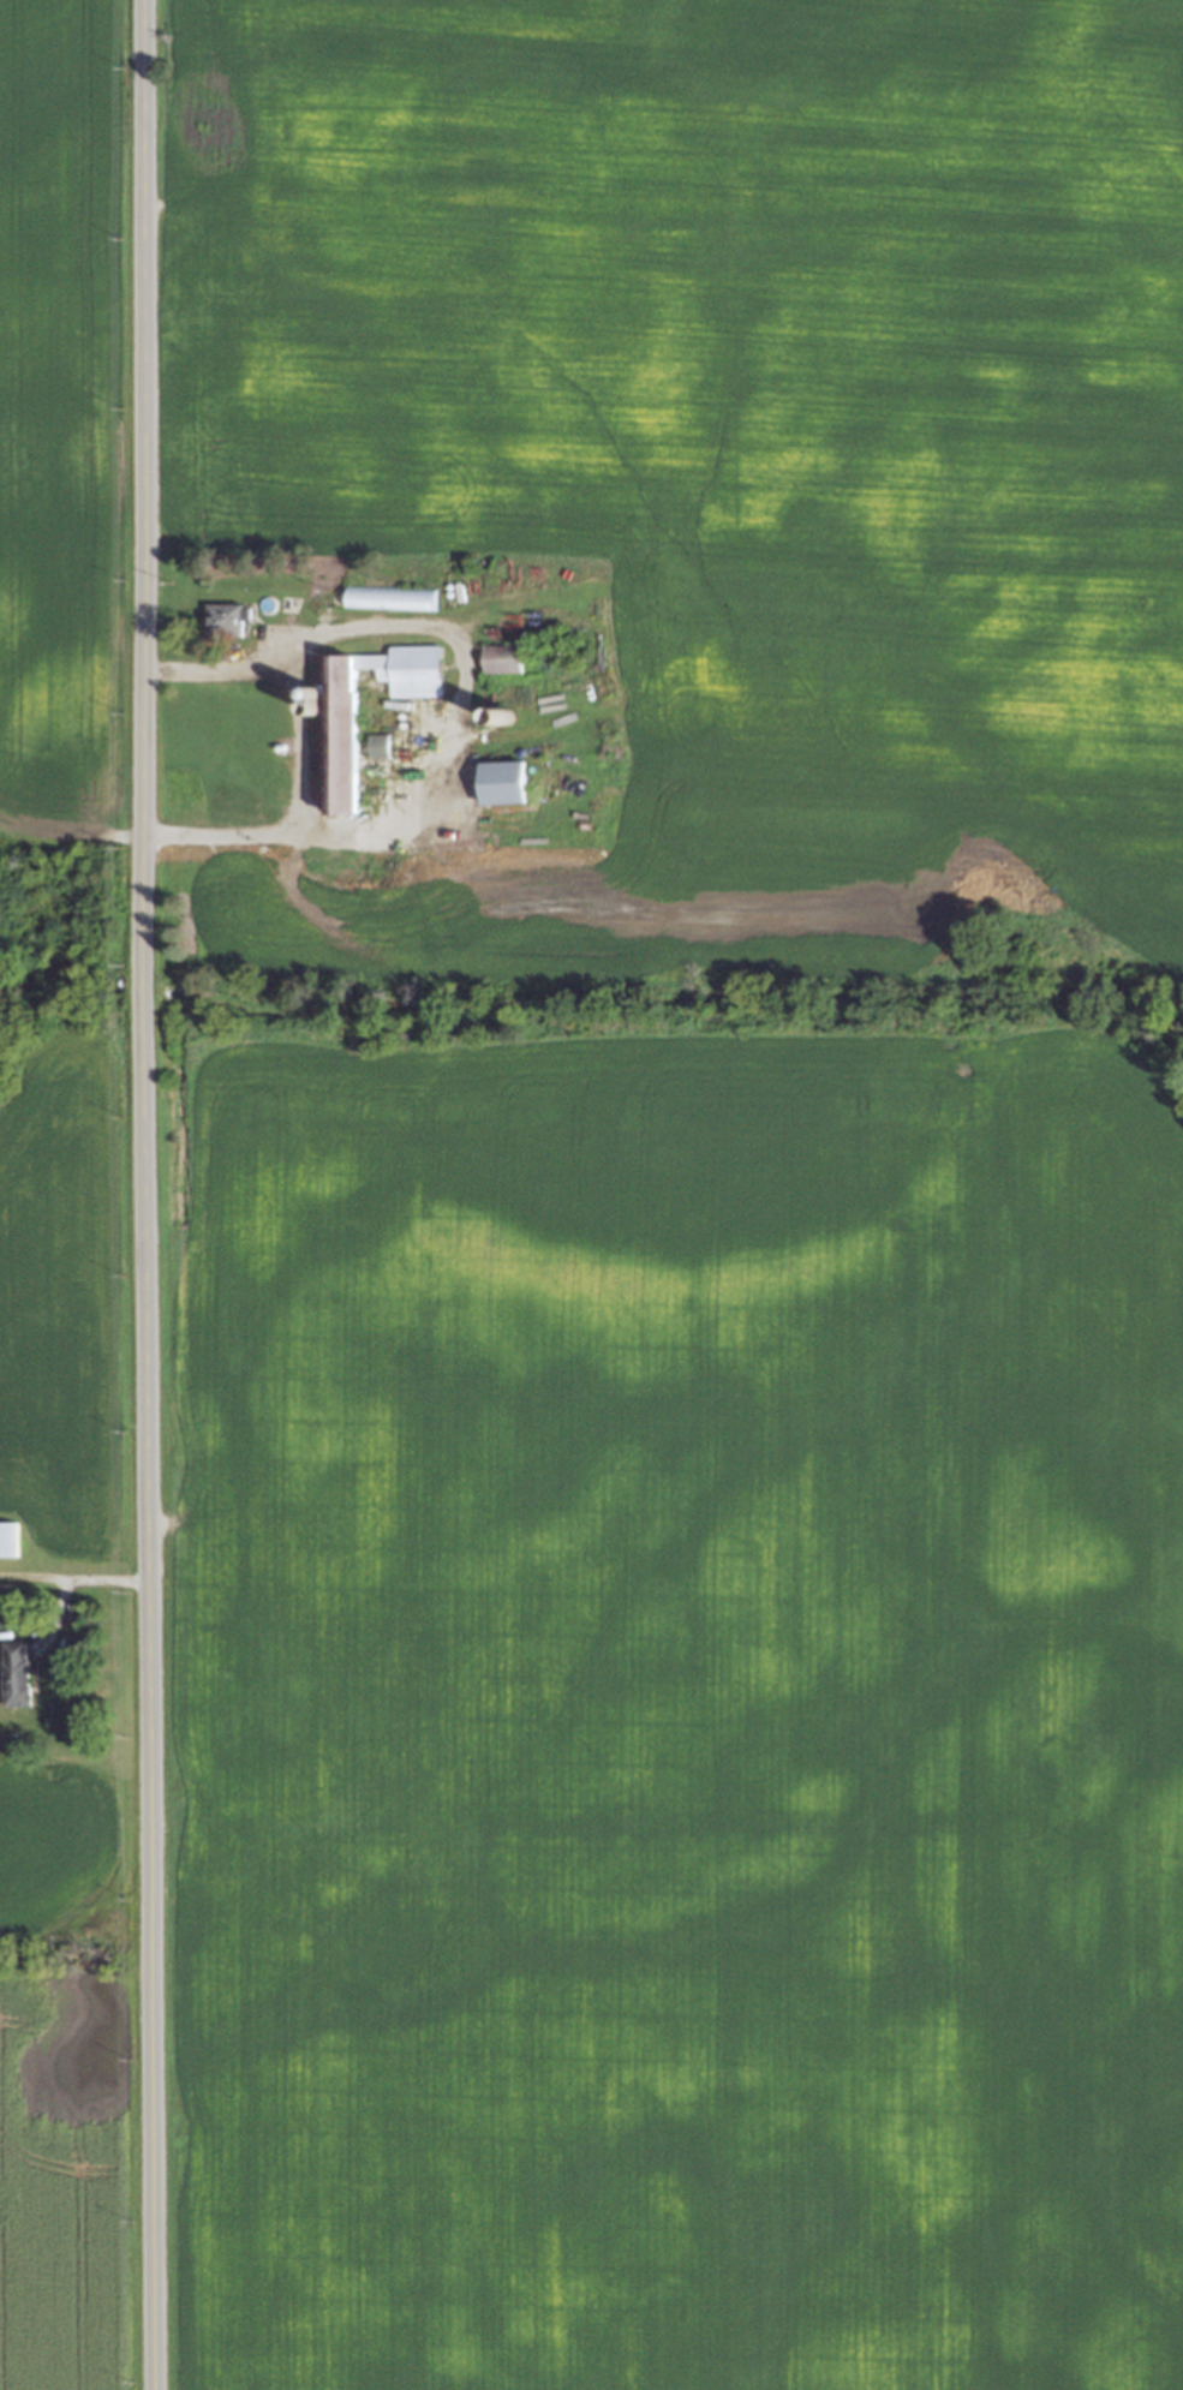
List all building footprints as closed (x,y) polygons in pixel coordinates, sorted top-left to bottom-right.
[(435,609),(343,605),(343,586),(435,590),(435,609)] [(275,608),(279,596),(297,599),(293,613),(275,608)] [(202,637),(202,604),(241,605),(240,609),(250,609),(249,620),(240,622),(239,637),(202,637)] [(389,777),(363,778),(363,771),(357,771),(358,813),(324,814),(323,771),(312,771),(312,752),(327,751),(324,657),(389,655),(389,646),(438,645),(440,695),(389,698),(388,682),(353,683),(353,692),(354,692),(356,739),(363,739),(363,737),(388,736),(389,777)] [(483,674),(482,646),(520,645),(521,671),(483,674)] [(497,716),(501,717),(503,719),(504,724),(503,729),(498,731),(495,730),(491,728),(490,723),(491,718),(497,716)] [(483,802),(483,761),(521,761),(520,803),(483,802)] [(11,1555),(0,1555),(0,1520),(11,1520),(11,1555)] [(25,1705),(0,1707),(0,1639),(23,1638),(25,1705)]
